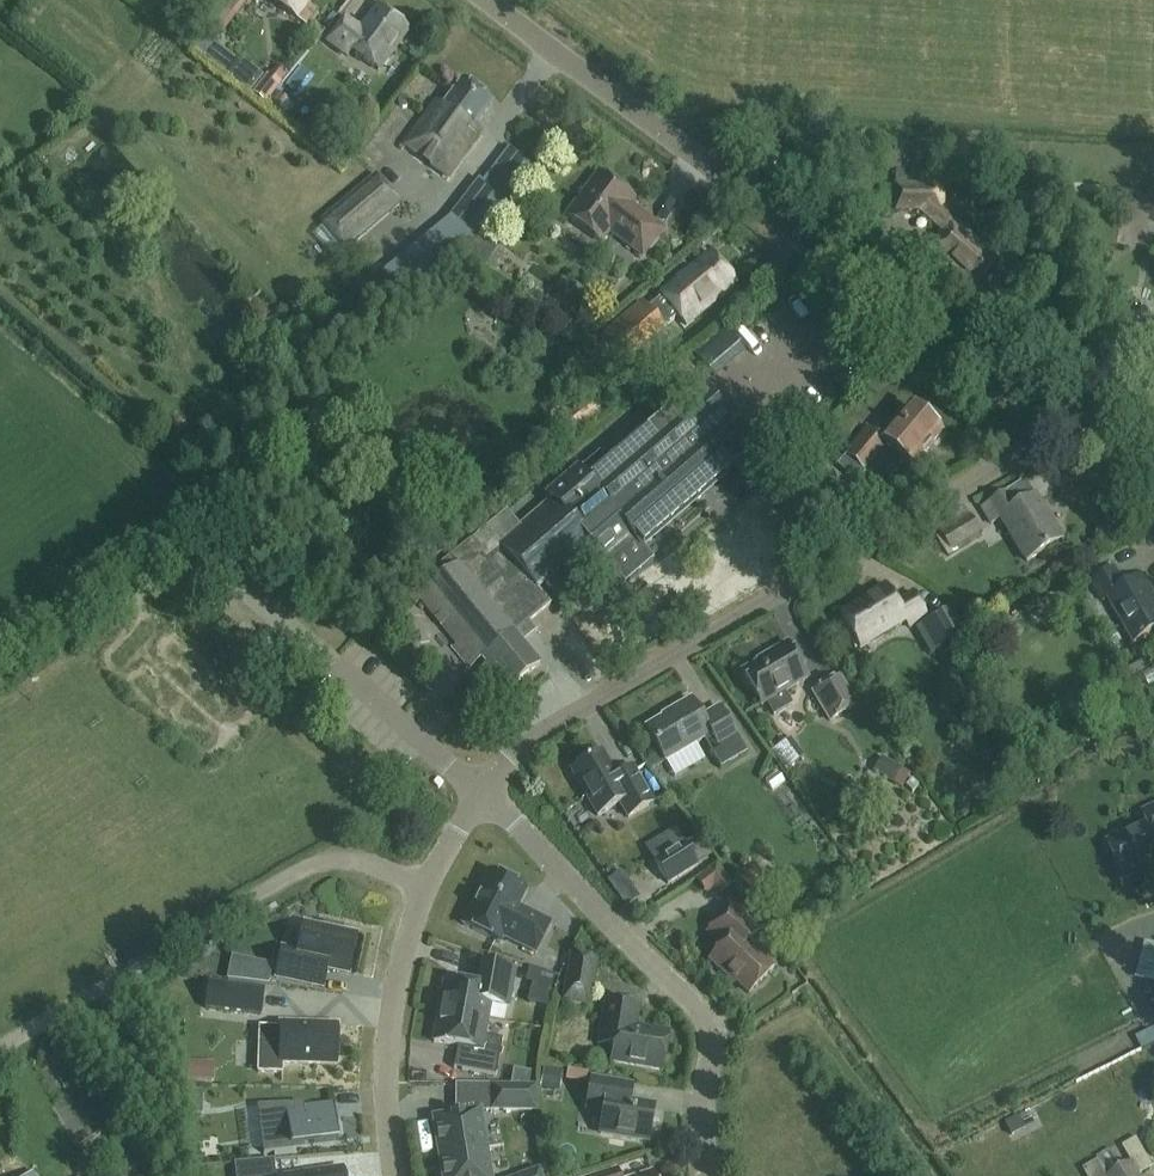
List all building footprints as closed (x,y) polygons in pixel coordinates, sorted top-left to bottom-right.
[(217,31),(221,34),(236,15),(245,0),(228,0),(223,7),(208,25),(207,24),(192,44),(206,56),(248,89),(258,76),(216,42),(217,31)] [(297,17),(306,24),(318,9),(308,2),(309,0),(275,0),(297,17)] [(377,69),(407,30),(378,9),(361,30),(346,18),(328,40),(347,55),(351,50),(377,69)] [(266,73),(253,91),(268,102),(277,112),(285,101),(288,102),(289,101),(275,91),(280,84),(266,73)] [(480,132),(473,127),(491,102),(462,81),(444,105),(437,100),(405,144),(448,175),(480,132)] [(510,148),(496,165),(484,179),(493,185),(491,188),(478,179),(463,198),(437,227),(400,257),(421,284),(460,254),(530,163),(510,148)] [(663,228),(628,202),(632,197),(600,172),(567,216),(600,241),(609,230),(642,255),(663,228)] [(319,222),(342,249),(344,247),(347,251),(401,205),(397,201),(398,200),(376,173),(319,222)] [(999,260),(939,208),(939,186),(896,187),(897,209),(927,209),(934,219),(943,228),(925,248),(973,290),(999,260)] [(464,254),(483,268),(502,242),(484,228),(464,254)] [(713,302),(713,301),(734,283),(709,253),(661,293),(686,324),(713,302)] [(640,302),(598,338),(620,366),(664,329),(640,302)] [(693,360),(711,382),(741,358),(722,336),(693,360)] [(752,450),(698,386),(619,455),(597,452),(579,469),(576,466),(545,493),(552,501),(526,523),(500,544),(536,587),(588,542),(602,559),(604,558),(609,564),(637,540),(641,545),(752,450)] [(885,444),(912,467),(941,433),(908,405),(880,439),(869,430),(847,456),(863,470),(885,444)] [(1010,491),(984,506),(980,509),(989,525),(1003,516),(1027,557),(1061,537),(1037,495),(1018,506),(1010,491)] [(935,543),(944,537),(950,549),(980,531),(964,506),(936,523),(926,530),(935,543)] [(532,627),(527,621),(549,602),(536,587),(500,544),(494,538),(479,552),(470,541),(407,592),(416,604),(421,599),(458,643),(452,648),(468,666),(479,656),(486,664),(474,674),(496,699),(538,663),(518,639),(532,627)] [(680,586),(691,576),(677,562),(666,573),(680,586)] [(1113,569),(1091,582),(1103,602),(1109,598),(1135,643),(1153,632),(1153,601),(1153,599),(1153,596),(1144,578),(1125,589),(1113,569)] [(908,626),(926,616),(913,593),(895,603),(885,585),(865,597),(866,598),(840,614),(859,647),(905,621),(908,626)] [(945,613),(929,620),(940,640),(954,632),(953,630),(960,626),(951,610),(945,613)] [(761,705),(765,703),(773,716),(792,705),(784,691),(807,678),(786,642),(766,654),(767,656),(741,671),(761,705)] [(840,674),(812,691),(829,721),(858,705),(840,674)] [(665,761),(703,738),(720,768),(745,753),(732,729),(718,707),(701,717),(690,699),(670,710),(671,712),(645,727),(665,761)] [(791,738),(778,745),(790,769),(803,762),(791,738)] [(619,802),(627,817),(653,802),(635,771),(618,781),(601,752),(570,770),(597,815),(619,802)] [(1109,844),(1126,878),(1153,865),(1153,808),(1144,813),(1149,825),(1109,844)] [(666,883),(696,864),(682,842),(652,861),(666,883)] [(694,879),(706,894),(712,889),(717,896),(732,884),(715,863),(694,879)] [(526,890),(489,871),(463,925),(500,943),(503,937),(535,953),(550,923),(518,907),(526,890)] [(748,993),(773,967),(746,942),(758,930),(731,905),(707,931),(722,945),(709,959),(734,983),(736,981),(748,993)] [(280,949),(274,977),(323,987),(327,968),(349,973),(357,936),(340,932),(341,927),(323,924),(322,928),(303,924),(297,952),(280,949)] [(570,957),(563,1000),(589,1005),(597,962),(570,957)] [(438,1011),(486,1020),(489,1003),(507,1007),(514,970),(480,964),(476,986),(443,981),(438,1011)] [(552,990),(555,976),(529,967),(525,982),(552,990)] [(264,988),(208,982),(205,1008),(261,1014),(264,988)] [(661,1070),(668,1033),(635,1027),(638,1006),(605,1000),(597,1045),(613,1047),(610,1062),(661,1070)] [(486,1020),(438,1011),(433,1042),(457,1046),(453,1069),(495,1076),(502,1039),(484,1035),(486,1020)] [(282,1063),(336,1065),(337,1025),(280,1024),(280,1028),(259,1027),(258,1072),(282,1073),(282,1063)] [(513,1068),(510,1084),(528,1085),(530,1072),(513,1068)] [(648,1140),(653,1106),(629,1102),(632,1084),(591,1077),(585,1108),(602,1110),(599,1132),(648,1140)] [(490,1084),(489,1111),(536,1112),(537,1085),(490,1084)] [(201,1093),(187,1093),(186,1112),(201,1112),(201,1093)] [(303,1104),(257,1106),(263,1154),(293,1150),(292,1146),(338,1140),(333,1103),(303,1107),(303,1104)] [(438,1156),(486,1148),(479,1110),(431,1118),(438,1156)] [(1137,1175),(1151,1167),(1134,1139),(1121,1147),(1130,1163),(1109,1175),(1138,1175),(1137,1175)] [(438,1156),(441,1175),(490,1175),(486,1148),(438,1156)] [(1103,1174),(1118,1165),(1110,1153),(1096,1161),(1081,1170),(1085,1175),(1104,1175),(1103,1174)] [(273,1159),(234,1164),(236,1175),(275,1175),(273,1159)]
